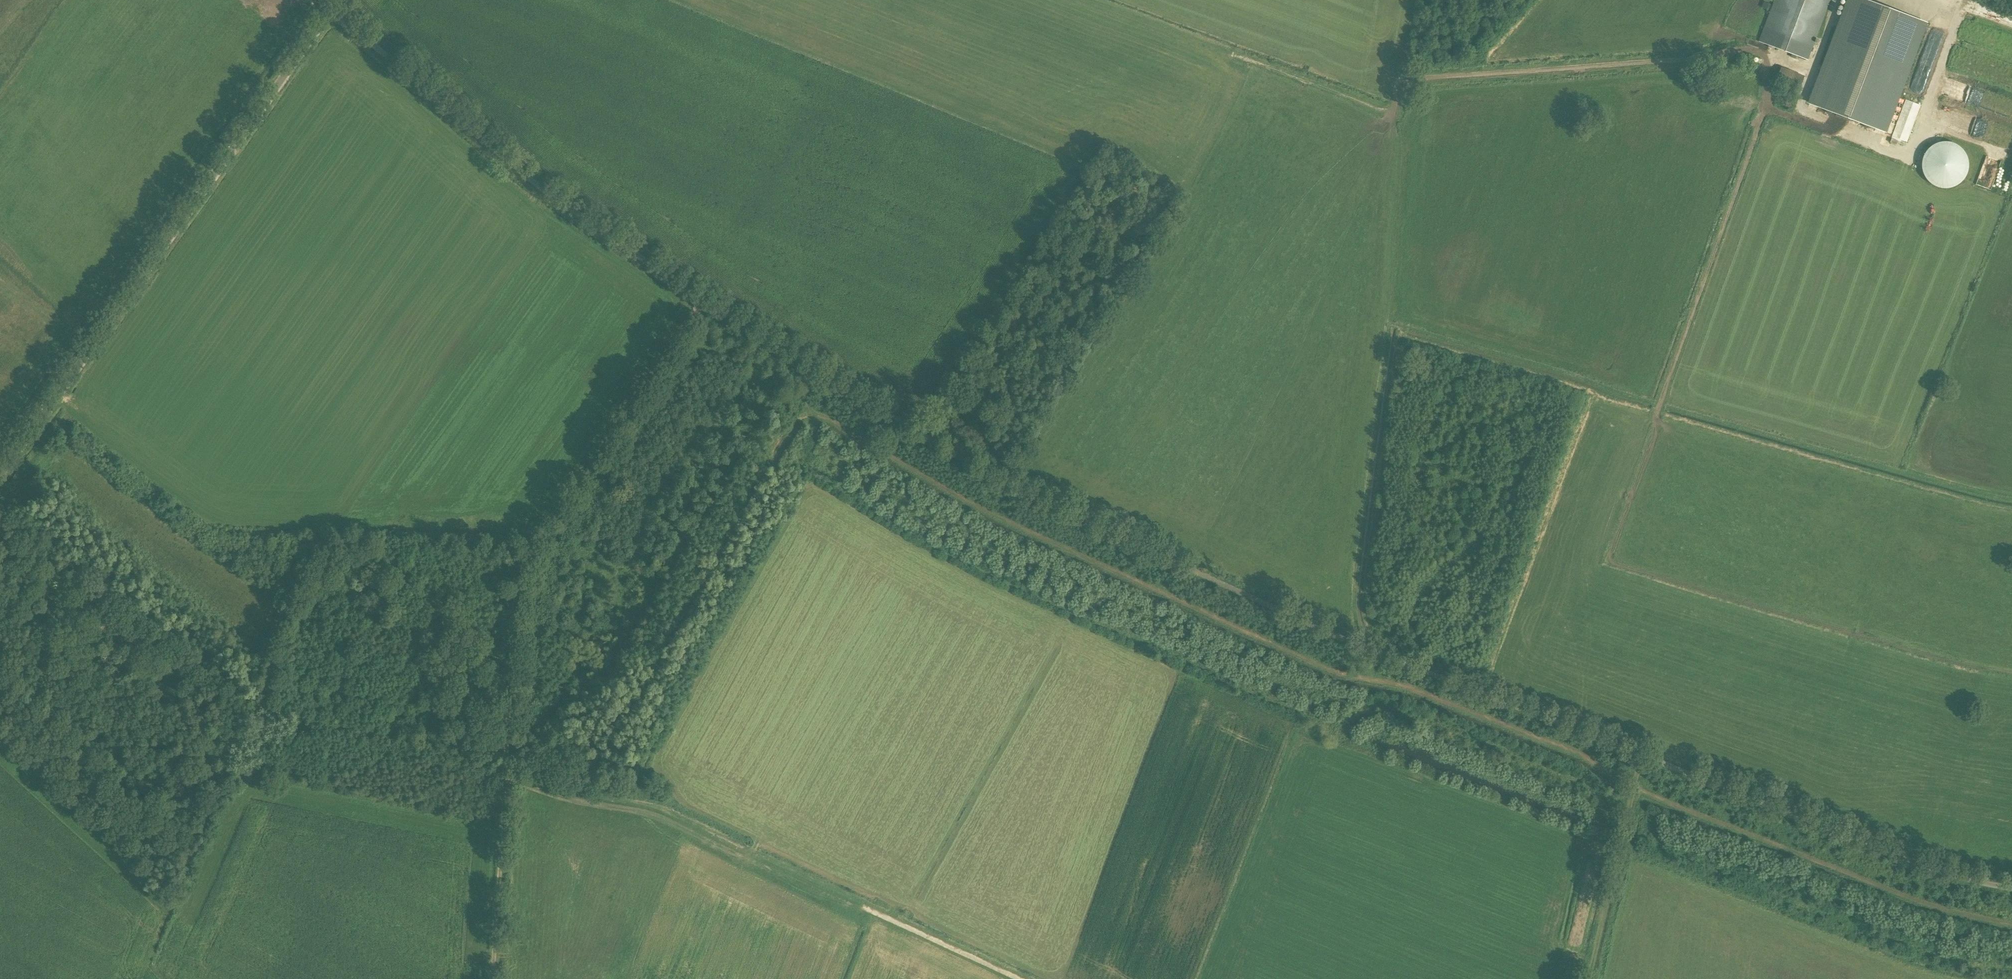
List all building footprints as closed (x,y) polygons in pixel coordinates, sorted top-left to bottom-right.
[(1759,42),(1808,60),(1830,0),(1775,0),(1759,42)] [(1866,0),(1847,0),(1809,102),(1885,130),(1925,22),(1866,0)] [(1893,135),(1909,140),(1921,103),(1906,97),(1893,135)] [(1942,156),(1942,162),(1942,168),(1945,173),(1948,178),(1953,182),(1959,184),(1965,185),(1971,184),(1976,182),(1981,178),(1985,173),(1987,168),(1988,162),(1987,156),(1985,150),(1981,146),(1976,142),(1971,140),(1965,139),(1959,140),(1953,142),(1948,146),(1945,150),(1942,156)]
